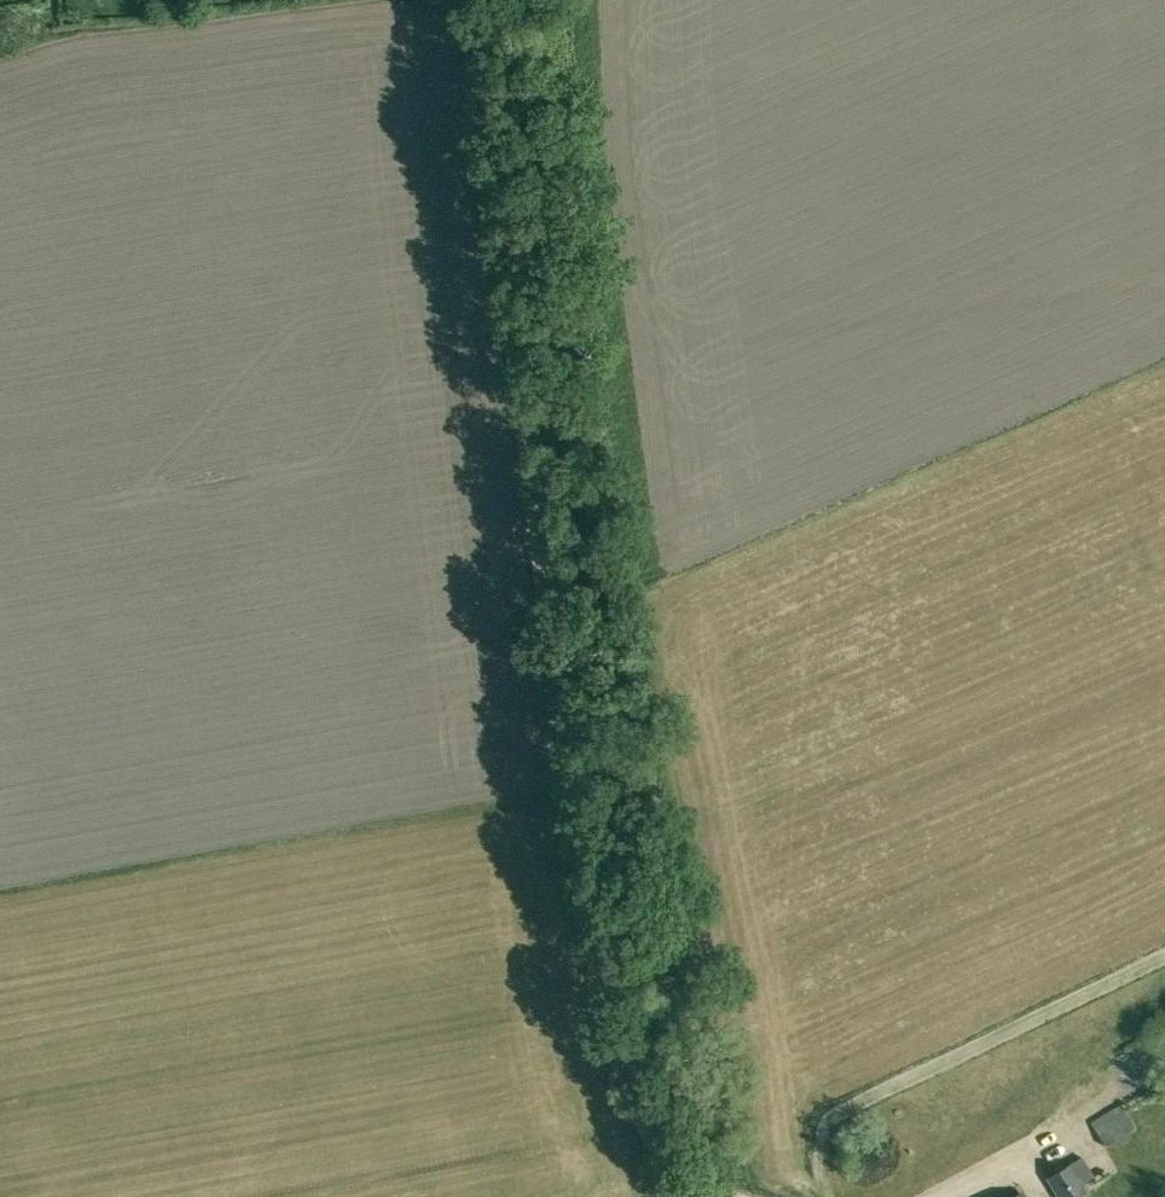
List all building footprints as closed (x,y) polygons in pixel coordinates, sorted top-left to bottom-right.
[(1094,1129),(1105,1146),(1135,1127),(1125,1109),(1094,1129)] [(1058,1196),(1076,1196),(1087,1191),(1070,1163),(1046,1177),(1058,1196)]
